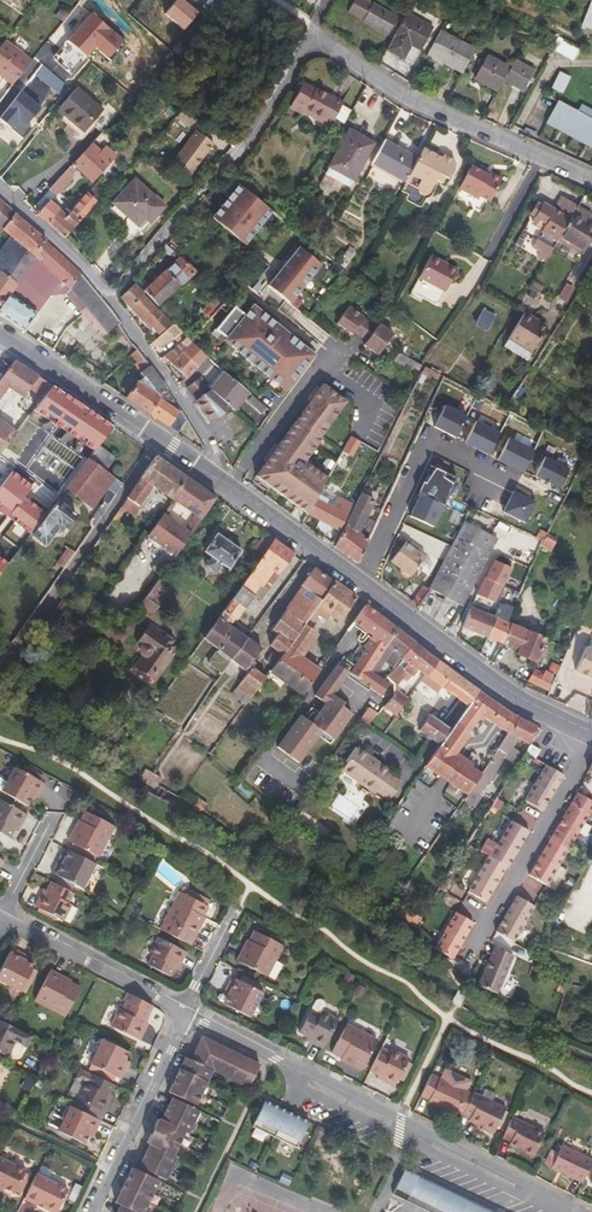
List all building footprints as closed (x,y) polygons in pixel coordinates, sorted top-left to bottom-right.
[(186,0),(177,0),(166,14),(186,30),(200,11),(186,0)] [(353,16),(362,0),(355,0),(348,13),(353,16)] [(365,0),(362,0),(353,16),(387,36),(398,18),(374,4),(372,4),(365,0)] [(591,22),(591,0),(582,24),(586,26),(589,21),(591,22)] [(68,40),(86,57),(94,50),(108,60),(125,41),(91,13),(68,40)] [(433,28),(406,13),(386,50),(412,65),(433,28)] [(427,55),(462,73),(475,50),(440,31),(427,55)] [(552,50),(573,61),(579,49),(559,38),(552,50)] [(5,40),(0,46),(0,74),(13,84),(31,60),(5,40)] [(475,79),(498,92),(504,81),(511,69),(488,56),(475,79)] [(534,71),(516,60),(511,69),(504,81),(523,92),(534,71)] [(563,89),(569,76),(561,72),(555,86),(563,89)] [(289,107),(302,115),(304,112),(317,90),(316,88),(315,90),(303,83),(289,107)] [(90,132),(96,138),(101,132),(103,131),(117,115),(106,106),(102,110),(77,89),(59,109),(68,118),(64,123),(83,140),(90,132)] [(28,125),(42,104),(19,90),(0,120),(0,121),(24,136),(31,126),(28,125)] [(327,95),(317,90),(304,112),(329,126),(342,102),(328,94),(327,95)] [(558,100),(546,121),(591,146),(591,119),(591,118),(591,116),(591,108),(582,103),(577,111),(558,100)] [(349,130),(329,167),(353,180),(360,167),(373,143),(358,135),(349,130)] [(213,145),(196,132),(172,163),(189,176),(213,145)] [(370,163),(403,182),(416,158),(383,139),(370,163)] [(100,151),(91,143),(71,164),(92,183),(116,156),(105,146),(100,151)] [(441,158),(422,148),(416,158),(403,182),(418,190),(419,190),(428,194),(435,180),(438,182),(442,184),(445,178),(447,179),(455,165),(453,161),(443,155),(441,158)] [(349,187),(353,180),(329,167),(325,174),(349,187)] [(75,174),(68,168),(49,189),(56,195),(75,174)] [(485,176),(471,169),(458,192),(476,200),(477,200),(479,198),(491,203),(502,180),(490,174),(489,177),(485,176)] [(135,179),(110,205),(124,219),(128,216),(138,226),(146,218),(150,223),(165,207),(135,179)] [(433,194),(438,182),(435,180),(428,194),(419,190),(418,190),(403,182),(399,190),(407,195),(407,196),(406,197),(405,198),(405,200),(406,201),(418,207),(419,207),(420,207),(422,206),(423,204),(425,199),(427,199),(430,198),(430,197),(432,196),(433,194)] [(49,201),(38,213),(48,223),(54,228),(65,237),(109,189),(100,182),(67,217),(49,201)] [(213,217),(244,244),(271,212),(240,185),(213,217)] [(540,251),(547,256),(558,237),(576,205),(577,205),(562,196),(554,209),(542,203),(540,205),(536,202),(530,213),(535,215),(532,220),(536,223),(535,225),(543,229),(542,231),(544,233),(542,237),(540,236),(533,247),(540,251)] [(8,295),(21,276),(35,257),(46,241),(30,227),(15,213),(15,211),(6,203),(0,211),(0,233),(2,230),(10,237),(0,251),(0,306),(8,295)] [(583,252),(591,237),(591,223),(589,221),(591,215),(591,214),(576,205),(558,237),(583,252)] [(35,257),(60,280),(68,288),(81,273),(79,271),(46,241),(35,257)] [(173,250),(165,244),(164,245),(161,249),(170,255),(173,250)] [(299,248),(266,285),(289,305),(322,267),(299,248)] [(537,256),(545,261),(547,256),(540,251),(537,256)] [(179,256),(143,290),(157,306),(196,271),(179,256)] [(44,297),(60,280),(35,257),(21,276),(44,297)] [(249,267),(256,274),(265,264),(258,257),(249,267)] [(428,261),(416,283),(440,296),(452,274),(428,261)] [(102,335),(120,322),(99,294),(81,273),(68,288),(64,291),(102,335)] [(253,284),(258,288),(262,283),(257,279),(253,284)] [(545,287),(533,281),(529,288),(532,289),(538,292),(541,294),(545,287)] [(151,327),(157,334),(170,324),(143,294),(144,292),(135,283),(119,297),(132,311),(149,329),(151,327)] [(538,292),(532,289),(528,296),(534,299),(538,292)] [(200,311),(208,318),(226,299),(218,292),(200,311)] [(8,295),(0,306),(0,315),(23,330),(36,314),(8,295)] [(378,324),(365,314),(366,313),(351,302),(338,319),(353,331),(355,328),(368,338),(365,342),(379,352),(395,331),(381,320),(378,324)] [(264,373),(286,390),(312,359),(304,351),(305,351),(260,312),(259,312),(250,304),(242,313),(233,306),(214,329),(224,337),(222,339),(263,374),(264,373)] [(494,317),(483,310),(478,318),(489,325),(494,317)] [(525,312),(508,339),(531,353),(548,326),(525,312)] [(159,349),(181,332),(173,324),(150,342),(149,344),(152,348),(155,346),(159,349)] [(213,349),(195,333),(189,340),(199,350),(207,357),(213,349)] [(185,337),(172,350),(177,355),(181,352),(198,367),(207,357),(199,350),(189,340),(185,337)] [(139,381),(126,400),(149,414),(166,388),(137,349),(132,354),(137,362),(136,365),(145,376),(144,378),(139,381)] [(172,350),(160,359),(162,362),(165,359),(170,363),(178,370),(186,378),(189,376),(198,367),(181,352),(177,355),(172,350)] [(393,361),(417,373),(421,365),(398,353),(393,361)] [(24,398),(31,389),(43,397),(51,385),(31,372),(14,361),(0,380),(0,397),(7,387),(24,398)] [(435,381),(439,374),(424,366),(420,374),(435,381)] [(233,410),(248,392),(224,372),(209,390),(230,408),(233,410)] [(209,390),(201,377),(185,388),(195,400),(209,390)] [(318,437),(345,401),(335,394),(321,384),(297,417),(268,457),(254,476),(306,514),(317,494),(321,487),(326,478),(303,461),(320,439),(318,437)] [(32,411),(94,451),(98,445),(112,427),(107,422),(95,415),(51,385),(43,397),(32,411)] [(178,434),(188,420),(182,409),(180,410),(173,397),(166,388),(149,414),(176,433),(178,434)] [(209,422),(230,408),(209,390),(195,400),(209,422)] [(261,414),(266,407),(252,396),(247,402),(261,414)] [(445,405),(434,427),(457,439),(468,416),(445,405)] [(476,420),(464,441),(488,454),(500,432),(476,420)] [(16,433),(0,421),(0,454),(16,433)] [(508,438),(497,460),(521,473),(532,451),(508,438)] [(349,461),(357,446),(348,440),(339,456),(349,461)] [(116,458),(98,445),(94,451),(88,458),(106,471),(116,458)] [(545,454),(533,476),(557,488),(568,467),(545,454)] [(120,508),(124,511),(133,516),(139,508),(137,506),(150,487),(171,500),(187,477),(156,456),(120,508)] [(108,489),(116,478),(106,471),(88,458),(80,468),(108,489)] [(418,493),(421,495),(444,506),(457,478),(430,465),(418,493)] [(47,513),(24,497),(35,482),(15,467),(0,487),(0,513),(30,534),(47,513)] [(93,508),(102,497),(108,489),(80,468),(65,488),(93,508)] [(165,555),(170,559),(215,497),(200,486),(188,478),(187,477),(171,500),(146,535),(146,536),(168,551),(165,555)] [(102,497),(109,503),(122,483),(116,478),(108,489),(102,497)] [(332,505),(337,496),(321,487),(317,494),(327,499),(326,502),(332,505)] [(513,491),(501,513),(525,526),(537,504),(513,491)] [(374,501),(360,493),(357,501),(334,547),(342,553),(351,559),(357,563),(357,562),(364,548),(367,540),(358,533),(374,501)] [(324,535),(321,538),(331,545),(352,504),(337,496),(332,505),(326,502),(327,499),(317,494),(306,514),(317,520),(330,527),(324,535)] [(421,495),(410,517),(433,529),(444,506),(421,495)] [(490,506),(502,511),(505,503),(494,498),(490,506)] [(76,516),(56,500),(47,513),(30,534),(44,545),(60,525),(66,529),(76,516)] [(115,524),(124,511),(120,508),(110,521),(115,524)] [(370,534),(376,522),(369,518),(363,529),(370,534)] [(315,529),(324,535),(330,527),(317,520),(313,527),(315,529)] [(428,588),(461,605),(497,538),(464,521),(452,543),(428,588)] [(254,548),(262,554),(273,539),(265,533),(254,548)] [(558,538),(548,533),(541,547),(550,552),(558,538)] [(216,534),(204,551),(210,557),(204,566),(215,572),(220,564),(227,568),(240,550),(216,534)] [(525,534),(520,548),(534,554),(540,541),(525,534)] [(257,561),(268,569),(277,575),(294,553),(273,539),(262,554),(257,561)] [(404,543),(389,562),(399,569),(400,573),(405,577),(410,576),(418,566),(423,570),(428,569),(431,564),(430,561),(424,557),(404,543)] [(57,563),(64,568),(74,553),(67,548),(57,563)] [(151,568),(159,575),(165,566),(170,559),(165,555),(162,553),(151,568)] [(257,583),(268,569),(257,561),(247,576),(257,583)] [(314,567),(300,586),(319,600),(333,581),(314,567)] [(250,593),(257,583),(247,576),(221,612),(233,620),(252,595),(250,593)] [(493,576),(491,581),(500,585),(503,580),(493,576)] [(168,586),(157,578),(146,593),(159,603),(162,598),(160,596),(168,586)] [(493,602),(500,585),(491,581),(484,578),(475,595),(493,602)] [(338,621),(356,597),(350,593),(346,590),(333,581),(319,600),(315,605),(338,621)] [(423,585),(410,602),(418,608),(431,591),(423,585)] [(285,610),(303,623),(307,616),(313,609),(315,605),(319,600),(300,586),(283,608),(285,610)] [(151,614),(159,603),(146,593),(139,603),(138,604),(151,614)] [(352,624),(362,631),(364,628),(376,612),(366,604),(352,624)] [(462,627),(500,643),(509,624),(507,622),(512,609),(499,604),(493,617),(470,608),(462,627)] [(268,671),(301,694),(318,671),(299,657),(314,634),(308,630),(320,614),(313,609),(307,616),(303,623),(301,625),(288,643),(280,654),(268,671)] [(303,623),(285,610),(270,629),(276,634),(276,633),(288,643),(301,625),(303,623)] [(229,626),(233,620),(221,612),(217,617),(229,626)] [(348,670),(350,672),(359,679),(361,680),(397,628),(376,612),(364,628),(371,634),(369,636),(363,645),(365,647),(350,669),(348,670)] [(246,638),(233,629),(229,626),(217,617),(202,639),(216,650),(207,663),(219,672),(229,659),(230,660),(230,659),(246,638)] [(237,624),(233,629),(246,638),(249,633),(237,624)] [(544,639),(509,624),(500,643),(517,650),(516,654),(534,661),(535,658),(536,656),(540,647),(544,639)] [(149,626),(136,644),(140,646),(139,648),(140,650),(140,652),(142,655),(134,667),(154,680),(178,646),(149,626)] [(358,680),(367,687),(378,695),(386,684),(383,679),(385,677),(389,672),(399,659),(400,658),(414,642),(397,628),(361,680),(359,679),(358,680)] [(364,628),(362,631),(366,634),(369,636),(371,634),(364,628)] [(362,640),(366,634),(362,631),(357,637),(358,639),(359,640),(360,641),(362,640)] [(276,634),(268,645),(280,654),(288,643),(276,633),(276,634)] [(261,648),(246,638),(230,659),(230,660),(243,670),(261,648)] [(416,670),(418,672),(432,655),(419,645),(414,642),(400,658),(399,659),(389,672),(399,679),(402,675),(409,680),(416,670)] [(591,679),(591,649),(585,646),(574,671),(591,679)] [(546,649),(540,647),(536,656),(535,658),(542,661),(546,649)] [(418,672),(425,677),(438,660),(432,655),(418,672)] [(343,675),(347,677),(350,672),(348,670),(350,669),(339,660),(328,675),(331,677),(332,675),(339,680),(343,675)] [(463,678),(454,671),(438,660),(425,677),(421,682),(437,693),(441,688),(451,695),(463,678)] [(250,667),(234,688),(248,698),(264,676),(250,667)] [(534,670),(528,681),(546,690),(552,679),(534,670)] [(365,690),(367,687),(358,680),(359,679),(350,672),(347,677),(365,690)] [(331,677),(328,675),(312,695),(323,704),(320,708),(325,711),(334,697),(330,695),(340,681),(339,680),(332,675),(331,677)] [(451,695),(467,706),(479,689),(474,686),(463,678),(451,695)] [(229,695),(243,705),(248,698),(234,688),(229,695)] [(480,715),(507,733),(518,717),(504,707),(497,702),(479,689),(467,706),(450,730),(438,746),(423,767),(448,784),(465,795),(480,774),(454,756),(469,735),(467,733),(480,715)] [(306,720),(302,717),(299,715),(274,747),(293,760),(336,699),(334,697),(325,711),(320,708),(317,713),(310,707),(304,715),(313,722),(309,727),(304,724),(306,720)] [(393,711),(400,700),(392,698),(384,705),(393,711)] [(340,702),(336,699),(293,760),(295,762),(315,736),(327,744),(349,714),(338,706),(340,702)] [(163,717),(153,710),(150,716),(159,722),(163,717)] [(304,715),(302,717),(306,720),(304,724),(309,727),(313,722),(304,715)] [(429,715),(418,730),(438,746),(450,730),(429,715)] [(526,743),(534,727),(535,725),(527,722),(524,720),(518,717),(507,733),(498,747),(480,774),(465,795),(462,800),(473,807),(481,795),(479,794),(504,757),(513,764),(521,753),(514,749),(511,747),(517,739),(526,743)] [(389,774),(357,750),(341,771),(373,795),(375,793),(387,802),(400,785),(388,776),(389,774)] [(525,755),(520,764),(526,767),(531,758),(525,755)] [(524,800),(541,810),(545,805),(562,775),(560,774),(559,773),(549,767),(545,765),(524,800)] [(29,775),(31,771),(23,767),(21,771),(29,775)] [(34,794),(38,796),(45,784),(41,782),(43,778),(31,771),(29,775),(21,771),(15,768),(2,792),(27,806),(31,798),(34,794)] [(145,769),(141,777),(148,781),(153,773),(145,769)] [(160,777),(153,773),(148,781),(156,785),(160,777)] [(198,798),(194,804),(203,811),(207,804),(198,798)] [(20,828),(27,815),(0,799),(0,833),(9,838),(12,833),(16,826),(20,828)] [(588,813),(571,803),(560,822),(550,839),(567,849),(588,813)] [(114,826),(87,812),(82,821),(79,827),(77,826),(69,841),(73,843),(70,848),(93,860),(95,855),(98,857),(114,826)] [(512,821),(490,857),(505,866),(507,867),(518,850),(529,831),(512,821)] [(546,885),(567,849),(550,839),(539,857),(535,863),(528,875),(546,885)] [(271,849),(259,840),(255,846),(267,854),(271,849)] [(88,876),(95,864),(69,850),(65,858),(62,862),(59,860),(52,873),(82,889),(88,876)] [(489,856),(468,892),(485,901),(490,892),(505,866),(490,857),(489,856)] [(95,864),(88,876),(96,880),(103,868),(95,864)] [(69,902),(73,894),(51,882),(47,892),(45,896),(41,894),(35,907),(62,922),(72,903),(69,902)] [(180,892),(165,922),(161,929),(190,945),(194,938),(202,922),(200,921),(203,916),(208,906),(207,906),(202,903),(205,898),(183,886),(180,892)] [(533,906),(516,896),(495,931),(513,941),(533,906)] [(210,900),(205,898),(202,903),(207,906),(210,900)] [(420,898),(411,910),(420,917),(428,904),(420,898)] [(414,927),(420,917),(411,910),(402,903),(395,912),(395,913),(413,926),(414,927)] [(456,912),(434,948),(451,958),(460,944),(473,922),(456,912)] [(560,927),(551,923),(542,944),(547,946),(552,937),(555,938),(560,927)] [(248,945),(244,946),(237,960),(267,975),(283,945),(255,931),(250,941),(248,945)] [(170,976),(174,967),(176,963),(180,965),(187,952),(159,937),(149,956),(152,957),(149,964),(170,976)] [(494,947),(477,985),(478,985),(496,993),(513,956),(494,947)] [(23,955),(12,949),(0,972),(0,981),(20,991),(33,966),(26,963),(20,961),(23,955)] [(64,980),(65,978),(51,971),(35,1001),(65,1016),(80,988),(70,983),(64,980)] [(227,996),(224,1003),(221,1009),(238,1018),(241,1012),(249,1017),(262,992),(232,977),(226,990),(229,992),(227,996)] [(140,1040),(146,1028),(142,1026),(145,1021),(148,1012),(151,1006),(126,993),(122,1000),(127,1002),(123,1010),(120,1009),(112,1026),(140,1040)] [(311,996),(306,1005),(315,1010),(317,1007),(320,1000),(320,998),(319,996),(315,994),(313,994),(311,996)] [(306,1035),(304,1038),(316,1045),(331,1014),(317,1007),(315,1010),(306,1005),(294,1028),(301,1032),(306,1035)] [(6,1057),(14,1042),(24,1047),(30,1036),(17,1029),(11,1026),(0,1021),(0,1054),(6,1057)] [(332,1050),(342,1055),(349,1059),(347,1062),(361,1070),(375,1043),(355,1033),(352,1036),(342,1031),(332,1050)] [(253,1062),(248,1059),(240,1056),(231,1051),(222,1047),(211,1041),(202,1037),(191,1060),(186,1058),(183,1063),(177,1075),(172,1086),(169,1092),(195,1105),(213,1071),(248,1088),(259,1065),(253,1062)] [(121,1079),(126,1067),(122,1065),(124,1060),(128,1053),(102,1040),(92,1064),(89,1069),(113,1081),(115,1076),(121,1079)] [(384,1077),(382,1081),(395,1087),(399,1079),(403,1081),(411,1064),(408,1062),(409,1059),(391,1050),(389,1052),(381,1048),(370,1070),(379,1075),(384,1077)] [(3,1088),(10,1068),(0,1065),(0,1088),(3,1088)] [(472,1095),(467,1092),(431,1074),(421,1095),(429,1100),(429,1101),(456,1116),(457,1113),(462,1115),(462,1114),(466,1106),(472,1095)] [(109,1094),(114,1085),(92,1075),(88,1083),(85,1082),(76,1100),(104,1114),(110,1100),(107,1099),(109,1094)] [(505,1108),(473,1093),(472,1095),(466,1106),(462,1114),(471,1119),(470,1121),(494,1133),(505,1108)] [(172,1099),(167,1110),(161,1121),(158,1119),(155,1125),(149,1137),(146,1142),(150,1144),(139,1166),(166,1179),(177,1157),(173,1155),(184,1132),(188,1134),(199,1111),(172,1099)] [(296,1147),(309,1122),(264,1100),(252,1127),(296,1147)] [(89,1132),(94,1134),(101,1121),(71,1107),(59,1131),(83,1143),(87,1136),(89,1132)] [(511,1141),(519,1145),(517,1148),(538,1159),(549,1136),(512,1116),(503,1136),(511,1141)] [(591,1162),(591,1161),(562,1145),(558,1152),(552,1149),(547,1161),(553,1164),(552,1167),(582,1183),(591,1162)] [(3,1188),(14,1194),(15,1192),(19,1194),(29,1175),(24,1172),(25,1171),(0,1159),(0,1187),(3,1188)] [(126,1180),(124,1184),(119,1195),(115,1202),(120,1205),(117,1211),(144,1211),(159,1181),(132,1168),(129,1173),(126,1180)] [(405,1168),(392,1194),(405,1201),(428,1211),(495,1211),(405,1168)] [(24,1199),(38,1206),(40,1203),(57,1211),(67,1189),(36,1175),(24,1199)] [(57,1211),(40,1203),(38,1206),(51,1211),(56,1211),(57,1211)]
